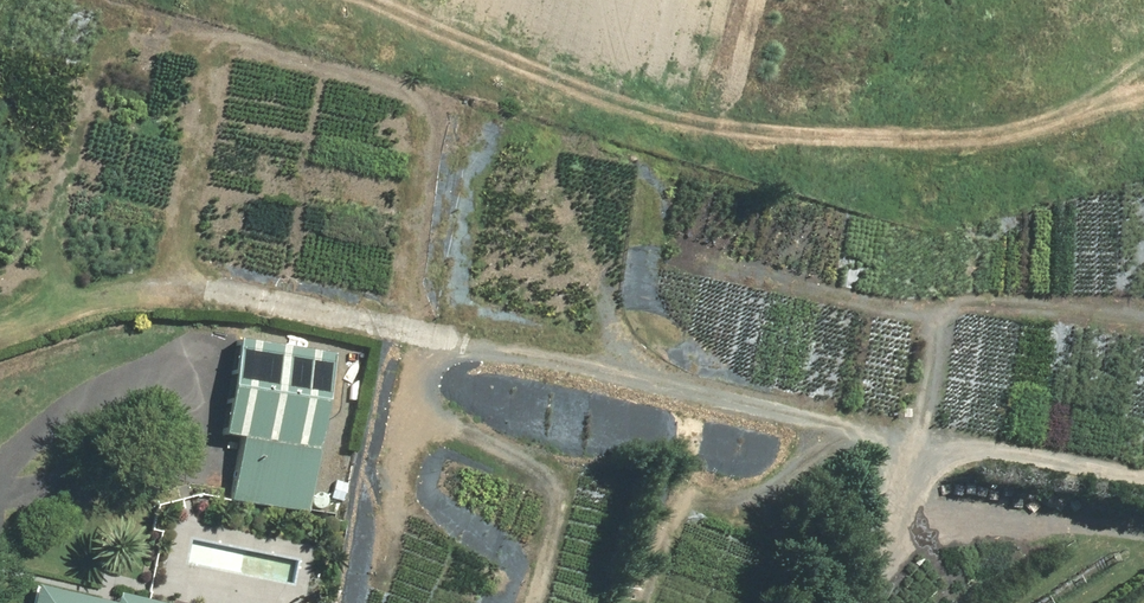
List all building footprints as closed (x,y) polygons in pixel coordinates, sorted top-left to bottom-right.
[(241,441),(230,502),(305,515),(332,361),(237,344),(221,438),(241,441)] [(40,589),(37,602),(95,602),(40,589)] [(121,594),(119,602),(157,602),(121,594)]
